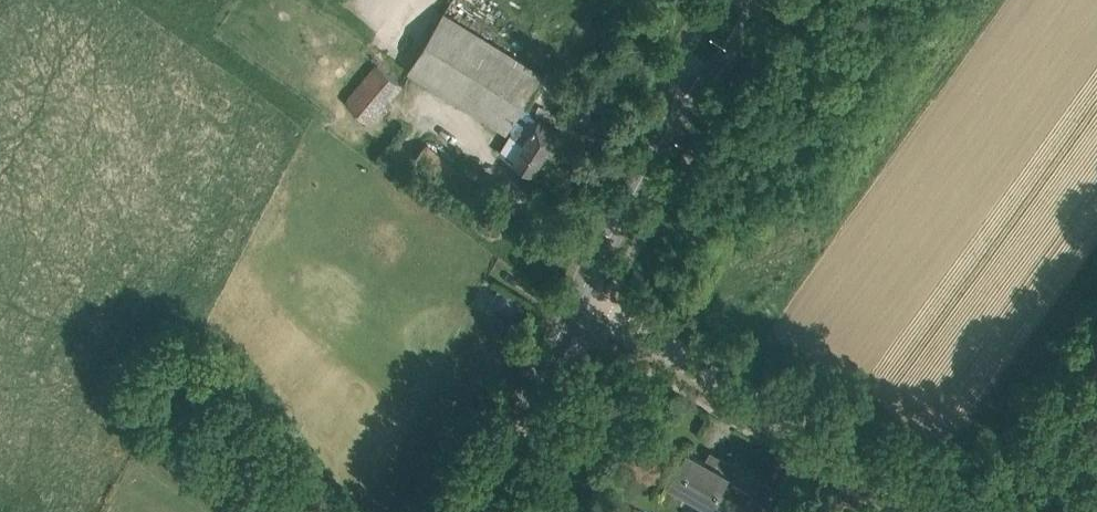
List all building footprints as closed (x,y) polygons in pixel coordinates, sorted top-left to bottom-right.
[(409,68),(508,128),(542,73),(444,11),(409,68)] [(404,84),(377,61),(346,99),(373,121),(404,84)] [(501,151),(533,171),(559,129),(526,109),(501,151)] [(455,201),(471,181),(426,143),(409,163),(455,201)] [(500,289),(493,297),(511,310),(517,302),(500,289)] [(668,481),(711,504),(726,476),(754,492),(746,506),(757,511),(765,511),(779,487),(719,453),(713,463),(687,449),(668,481)] [(777,501),(771,511),(784,511),(787,507),(777,501)]
